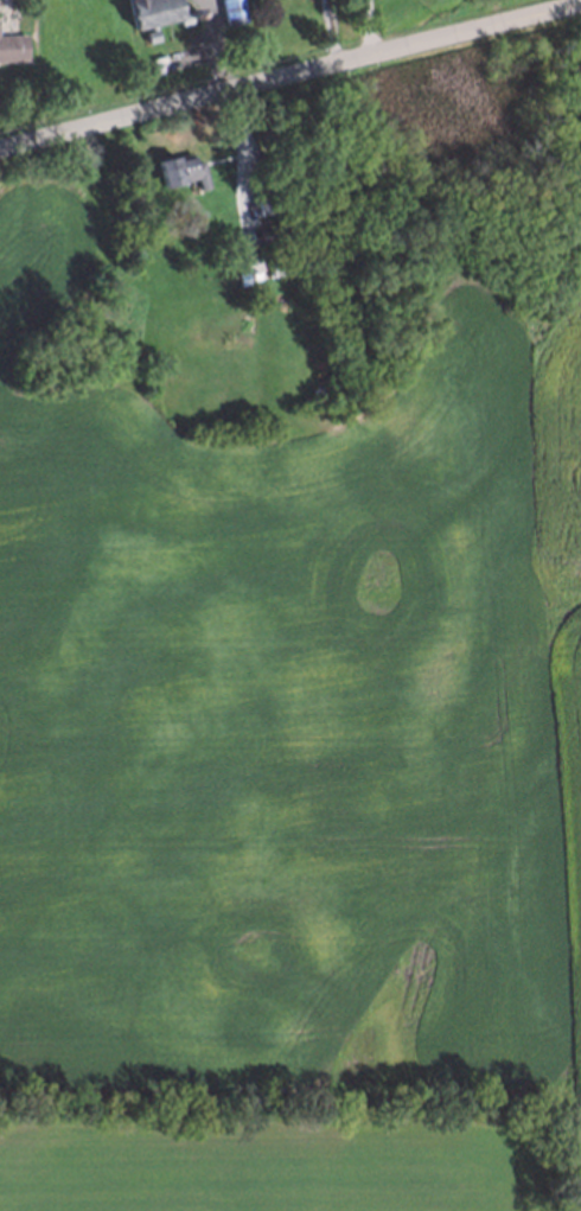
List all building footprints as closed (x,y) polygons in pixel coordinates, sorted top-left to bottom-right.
[(129,28),(123,0),(173,0),(178,18),(129,28)] [(228,27),(222,0),(243,0),(247,23),(228,27)] [(141,33),(153,31),(155,42),(143,44),(141,33)] [(24,62),(0,62),(0,37),(23,36),(24,62)] [(197,189),(192,177),(158,184),(152,157),(171,152),(172,159),(189,157),(191,161),(200,159),(206,186),(197,189)] [(257,215),(251,190),(280,184),(285,208),(257,215)] [(249,243),(245,228),(294,217),(296,234),(249,243)] [(269,274),(266,259),(294,253),(298,268),(269,274)]
